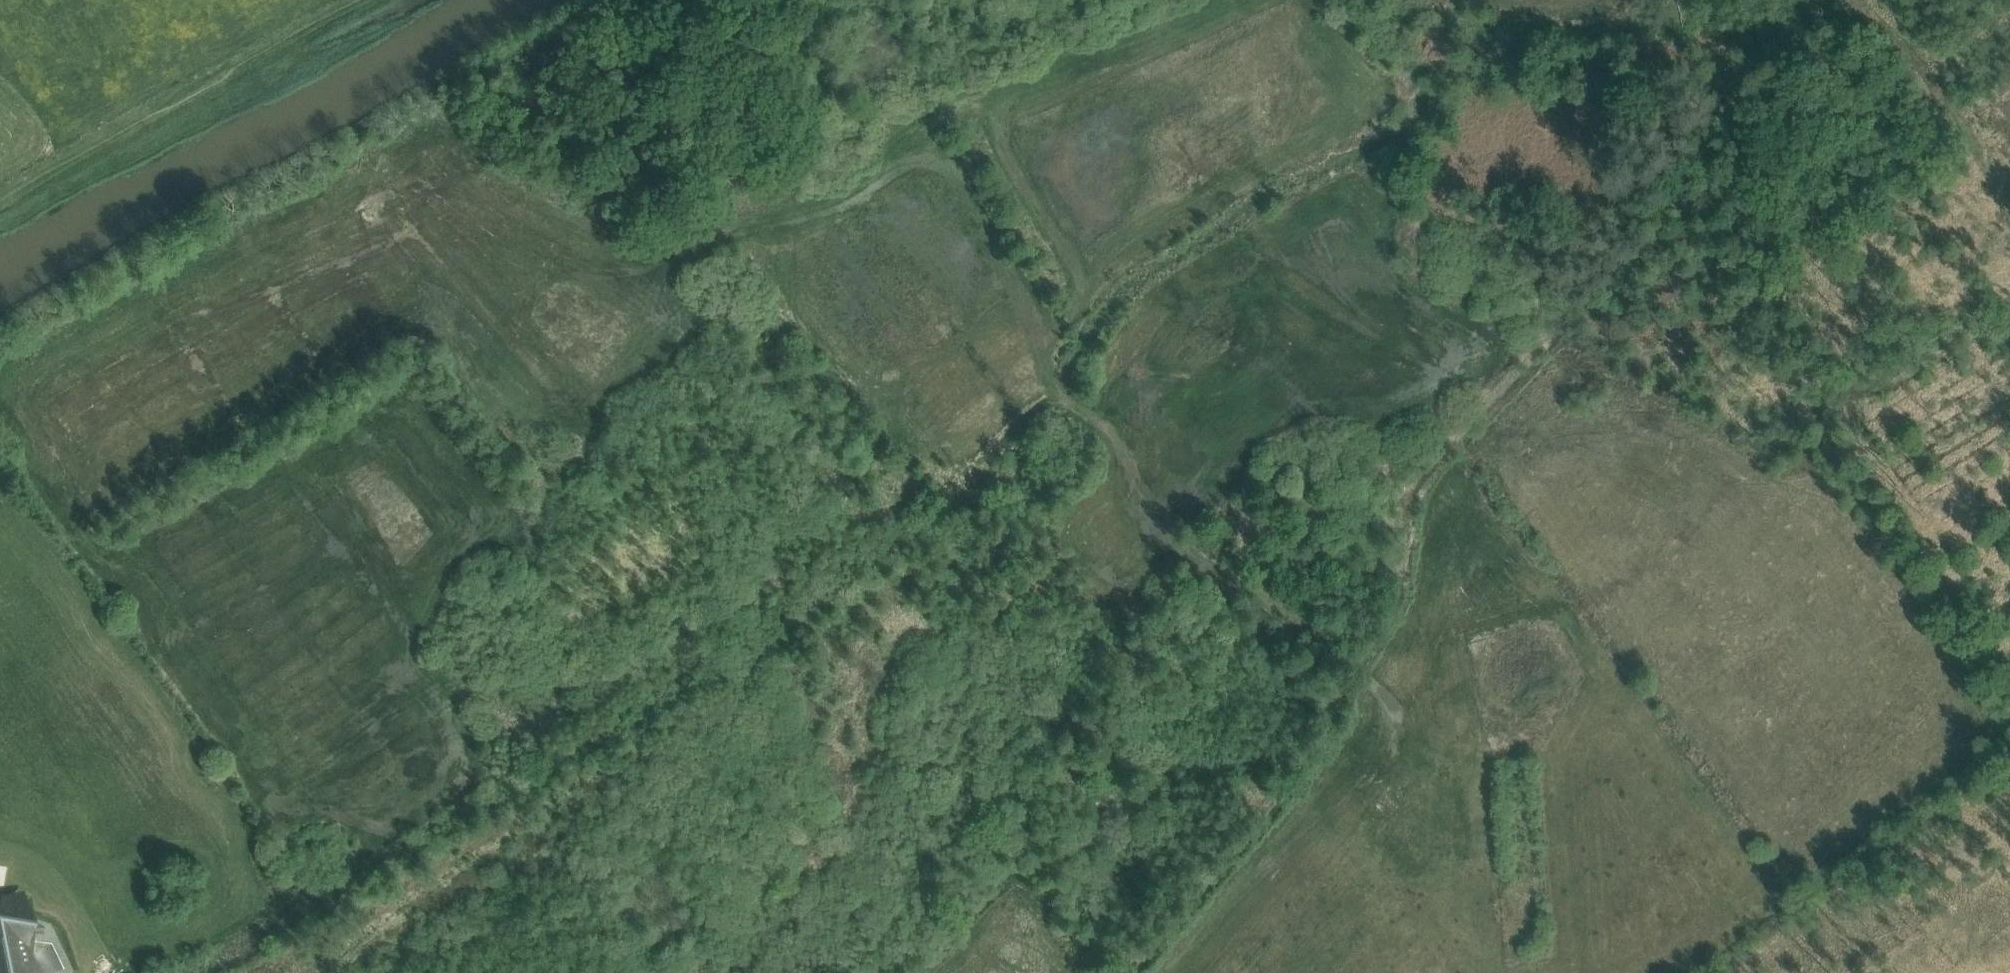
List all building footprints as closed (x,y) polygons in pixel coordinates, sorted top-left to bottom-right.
[(28,972),(31,972),(29,969),(21,930),(25,903),(2,899),(1,900),(0,900),(0,972),(28,972)]
